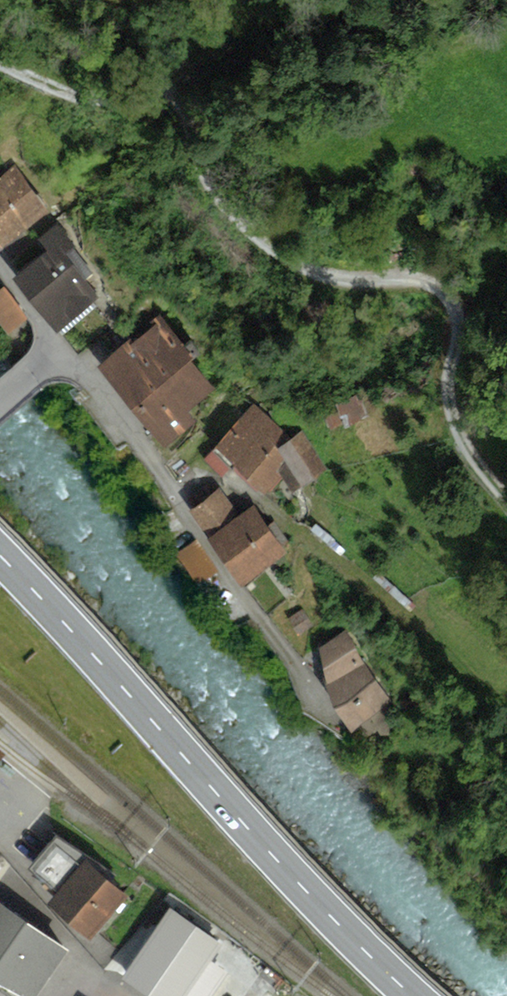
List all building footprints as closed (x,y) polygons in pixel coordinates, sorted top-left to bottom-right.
[(0,167),(0,236),(45,209),(14,159),(0,167)] [(54,253),(22,275),(55,324),(97,296),(88,283),(97,277),(63,226),(44,239),(54,253)] [(0,287),(0,323),(3,328),(22,316),(3,285),(0,287)] [(160,315),(95,362),(155,445),(193,417),(185,406),(212,386),(160,315)] [(261,411),(216,452),(260,501),(290,474),(302,487),(330,462),(300,428),(287,440),(261,411)] [(192,510),(241,582),(287,551),(254,504),(241,513),(224,488),(192,510)] [(196,546),(173,559),(190,590),(214,577),(196,546)] [(369,646),(321,662),(340,721),(388,705),(369,646)] [(116,889),(48,837),(29,862),(55,882),(48,892),(90,924),(116,889)] [(7,885),(0,896),(0,963),(49,995),(88,940),(7,885)] [(179,901),(138,965),(186,995),(195,995),(234,937),(179,901)] [(98,984),(90,995),(116,995),(98,984)]
